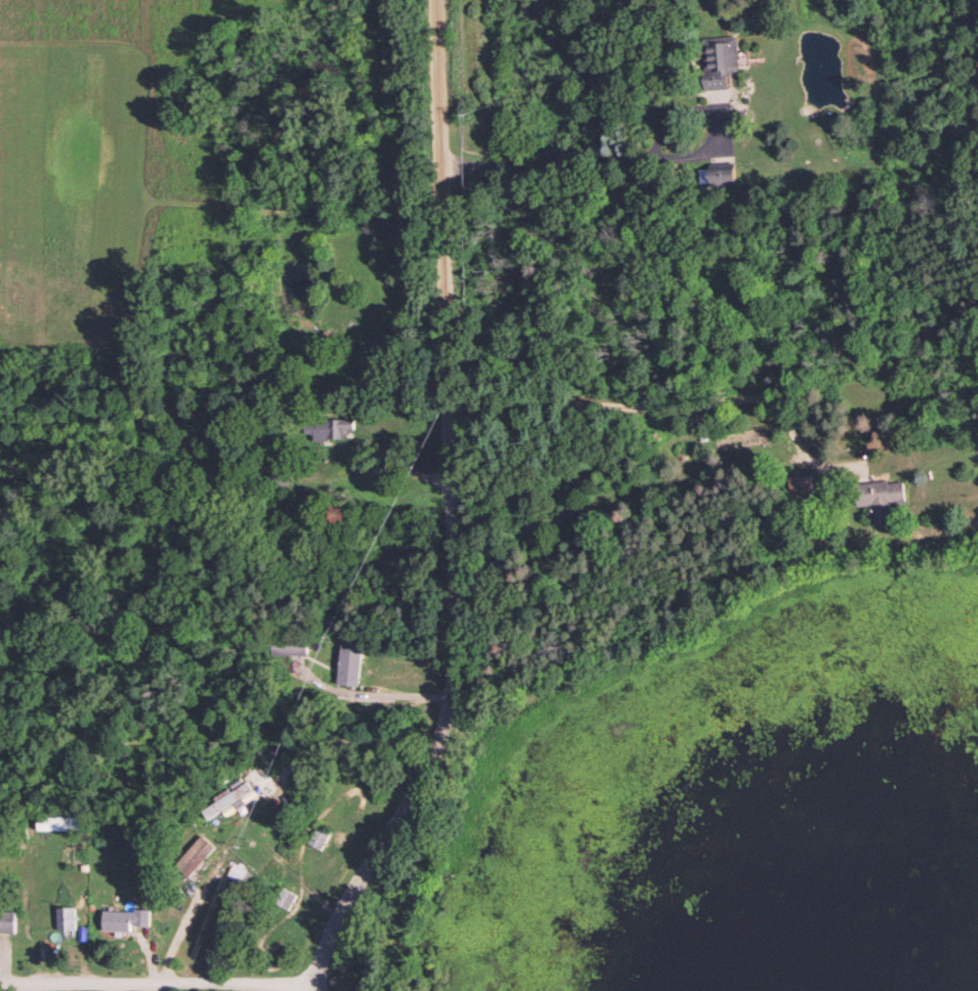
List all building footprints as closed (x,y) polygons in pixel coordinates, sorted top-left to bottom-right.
[(739,73),(737,36),(713,37),(713,38),(703,39),(704,63),(705,89),(728,88),(728,73),(739,73)] [(709,163),(710,184),(735,183),(734,162),(709,163)] [(313,438),(352,438),(352,420),(305,419),(305,433),(313,433),(313,438)] [(790,474),(789,495),(811,496),(812,475),(790,474)] [(873,525),(893,523),(891,506),(906,504),(904,479),(855,484),(857,506),(871,504),(873,525)] [(272,641),(272,654),(307,654),(307,640),(272,641)] [(362,642),(340,641),(338,684),(360,685),(362,642)] [(202,806),(207,817),(236,803),(238,806),(257,796),(251,783),(202,806)] [(74,829),(73,816),(37,816),(37,829),(74,829)] [(308,842),(321,849),(332,829),(318,822),(308,842)] [(217,847),(204,834),(175,862),(187,875),(217,847)] [(235,861),(227,875),(241,882),(248,868),(235,861)] [(296,894),(281,886),(273,901),(288,909),(296,894)] [(75,906),(57,907),(58,929),(76,929),(75,906)] [(104,909),(104,931),(131,931),(131,925),(151,925),(151,910),(104,909)]
